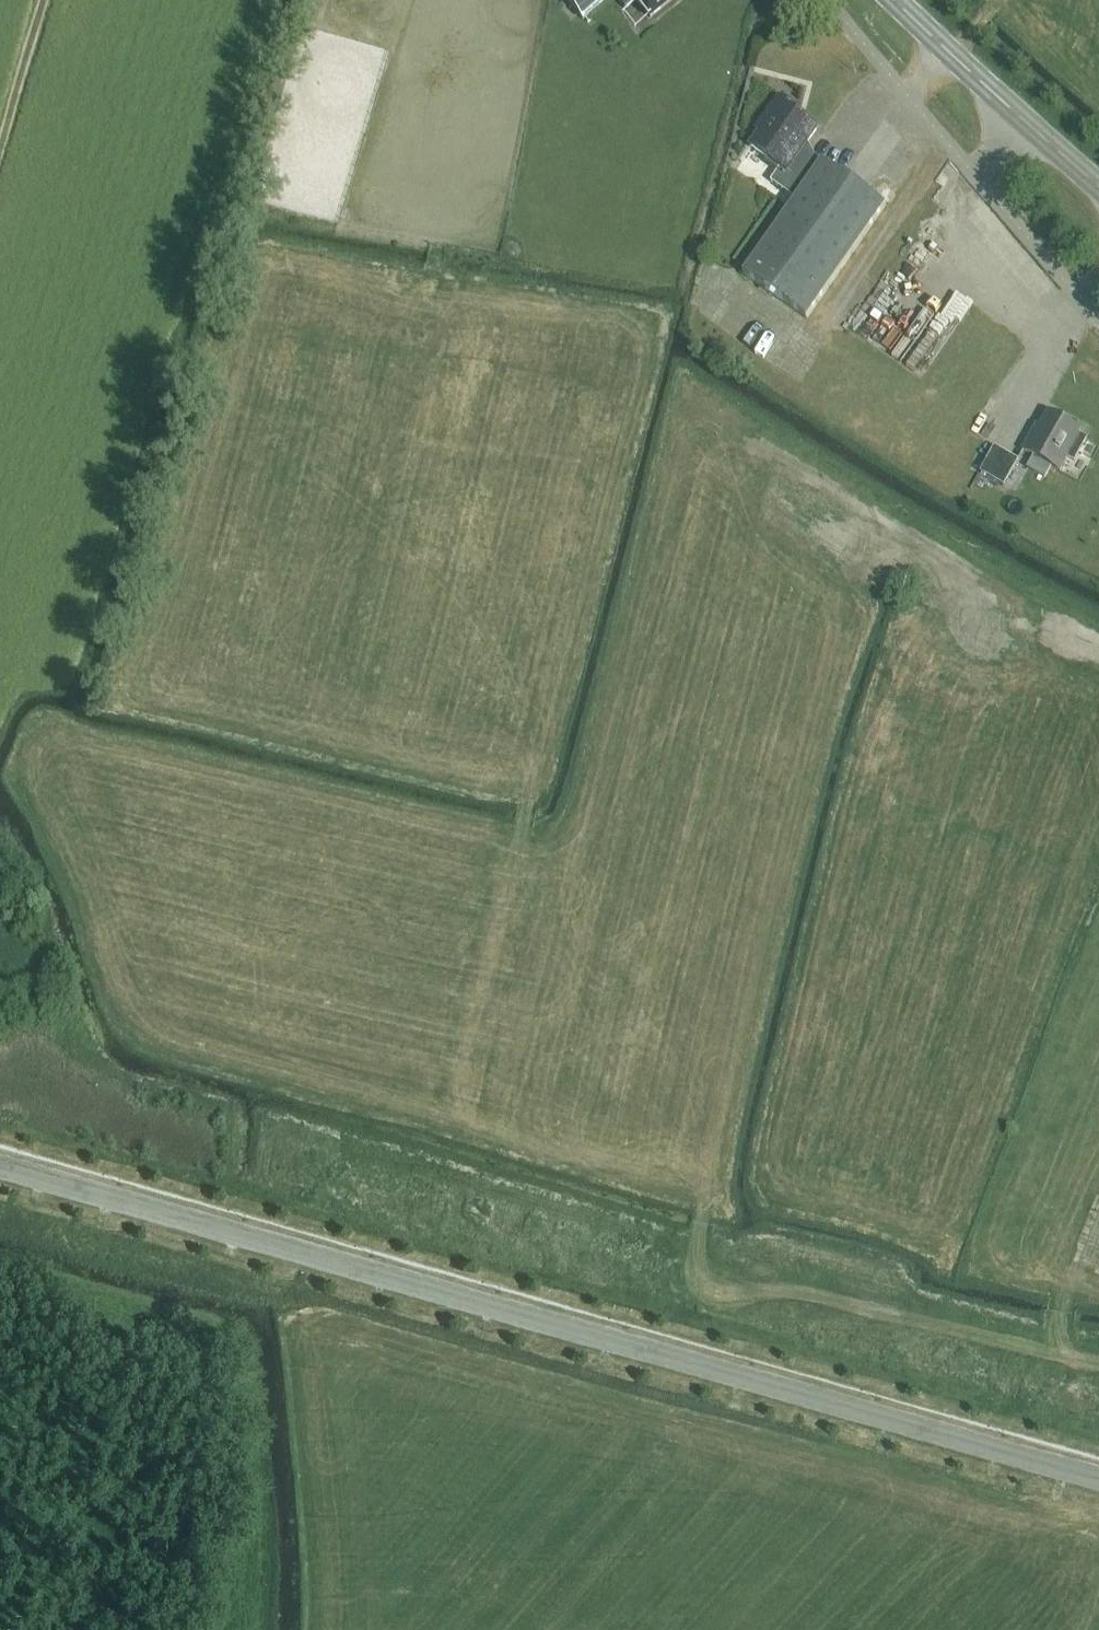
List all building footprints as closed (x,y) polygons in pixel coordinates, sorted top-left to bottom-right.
[(583,19),(606,0),(567,0),(583,19)] [(626,9),(636,1),(650,18),(672,0),(619,0),(626,9)] [(771,181),(797,199),(744,275),(807,319),(886,205),(823,161),(820,165),(801,152),(817,129),(796,114),(799,110),(780,97),(758,129),(762,132),(751,147),(781,168),(771,181)] [(1080,430),(1078,428),(1080,424),(1066,416),(1064,420),(1050,413),(1042,427),(1036,424),(1022,449),(1034,456),(1028,468),(1045,478),(1052,466),(1060,471),(1068,457),(1075,462),(1088,439),(1078,434),(1080,430)] [(995,446),(980,472),(1004,485),(1019,459),(995,446)]
